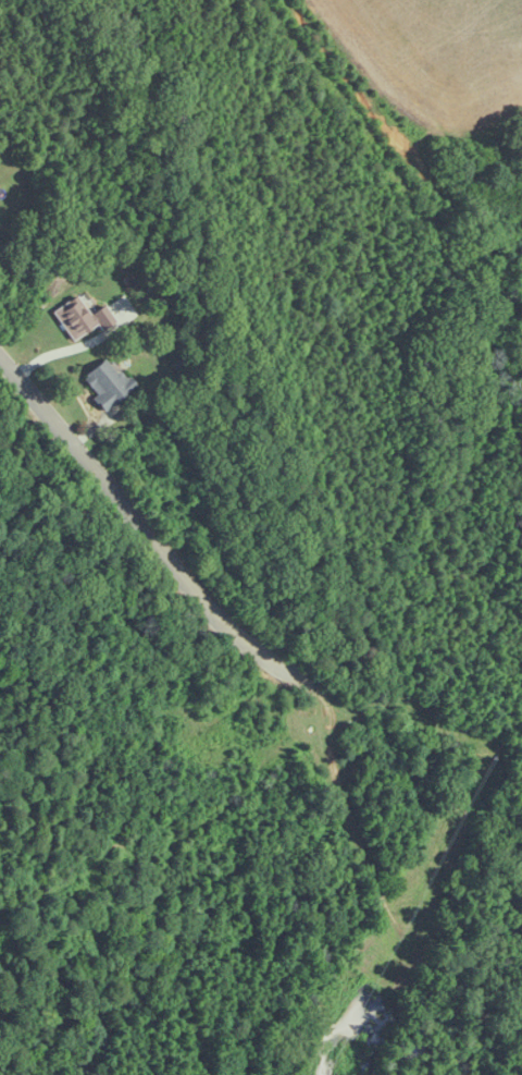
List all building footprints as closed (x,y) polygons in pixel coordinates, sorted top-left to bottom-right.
[(53,312),(74,342),(97,326),(101,331),(115,322),(104,305),(90,315),(77,296),(53,312)] [(93,399),(104,412),(133,388),(108,357),(83,377),(98,396),(93,399)]
